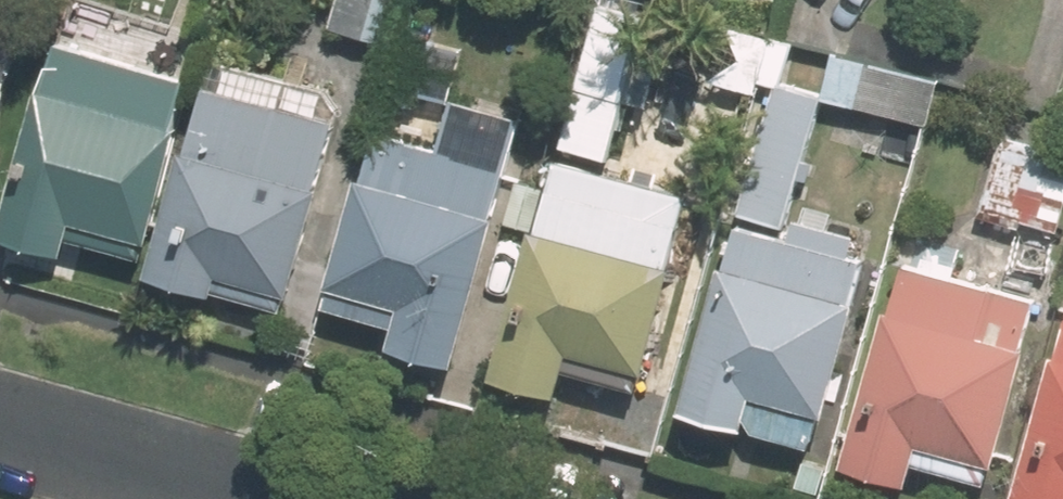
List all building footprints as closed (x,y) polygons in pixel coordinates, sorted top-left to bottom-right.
[(405,0),(338,0),(330,29),(391,46),(405,0)] [(615,161),(632,104),(634,105),(638,107),(642,107),(646,107),(650,106),(654,104),(656,102),(659,99),(661,96),(663,93),(664,88),(664,85),(664,80),(663,77),(661,74),(659,70),(657,67),(653,65),(649,64),(645,62),(643,62),(656,16),(608,2),(568,147),(615,161)] [(30,33),(0,25),(0,139),(30,33)] [(818,100),(922,129),(935,83),(831,54),(820,95),(779,84),(790,44),(728,27),(712,84),(755,96),(758,85),(771,89),(734,219),(779,231),(793,181),(805,184),(810,165),(801,162),(818,100)] [(469,56),(399,37),(385,86),(455,105),(469,56)] [(179,129),(193,81),(66,45),(52,95),(47,93),(6,240),(71,259),(77,241),(143,260),(149,241),(157,243),(187,132),(179,129)] [(327,162),(307,112),(289,107),(295,85),(223,66),(197,157),(190,155),(156,278),(295,316),(328,194),(319,191),(327,162)] [(498,222),(520,143),(453,124),(446,153),(384,136),(371,187),(365,185),(331,308),(407,329),(400,351),(463,369),(503,223),(498,222)] [(990,211),(1062,232),(1062,158),(1009,143),(990,211)] [(672,270),(692,201),(565,167),(545,234),(543,234),(500,382),(563,401),(571,371),(646,391),(679,271),(672,270)] [(856,260),(861,239),(802,222),(797,245),(742,229),(690,415),(815,449),(825,415),(834,417),(864,307),(854,304),(865,264),(856,260)] [(910,267),(853,469),(920,488),(925,469),(995,489),(1033,352),(1022,349),(1035,302),(910,267)] [(1026,498),(1062,498),(1062,364),(1026,498)]
